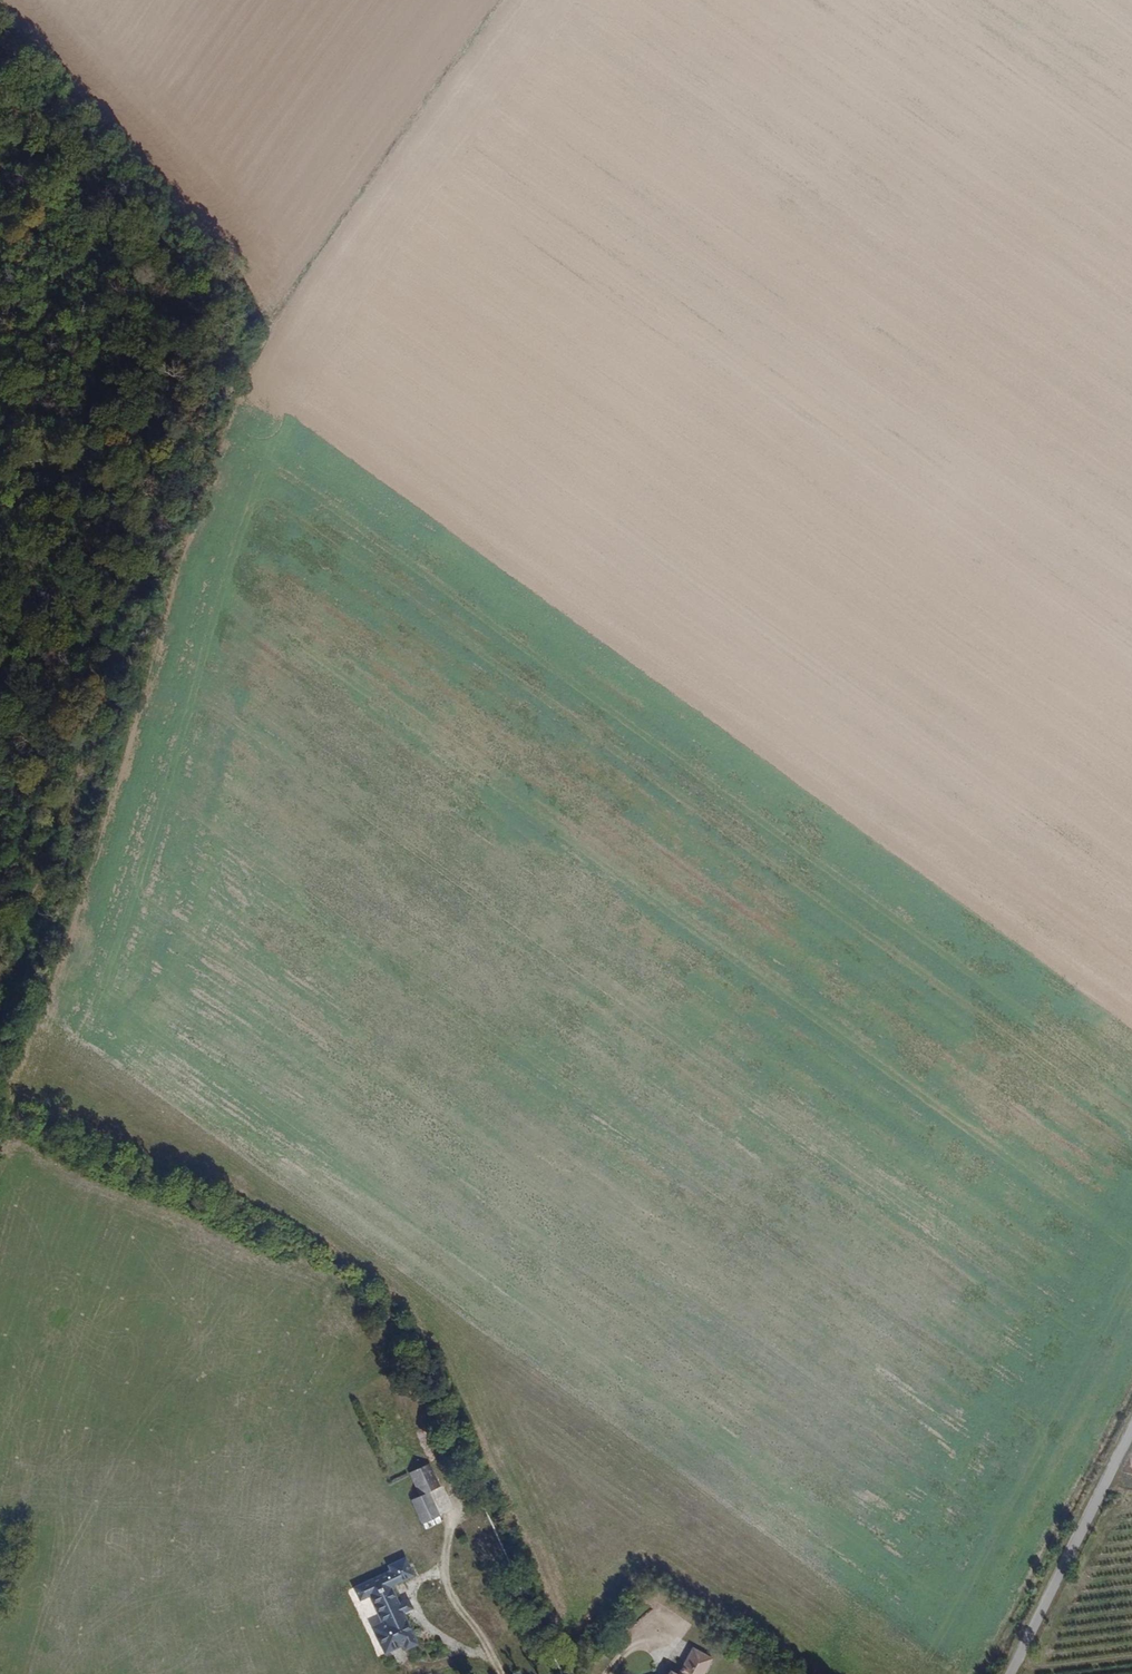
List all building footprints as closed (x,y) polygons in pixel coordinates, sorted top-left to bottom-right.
[(441,1521),(426,1489),(439,1483),(429,1460),(409,1469),(419,1492),(409,1496),(423,1529),(441,1521)] [(418,1653),(411,1638),(403,1621),(398,1611),(391,1593),(414,1581),(407,1564),(389,1572),(392,1579),(356,1596),(361,1608),(372,1603),(384,1627),(384,1629),(372,1634),(384,1661),(403,1653),(404,1656),(406,1658),(418,1653)] [(415,1615),(410,1605),(398,1611),(403,1621),(415,1615)] [(713,1659),(694,1648),(678,1673),(704,1673),(713,1659)]
